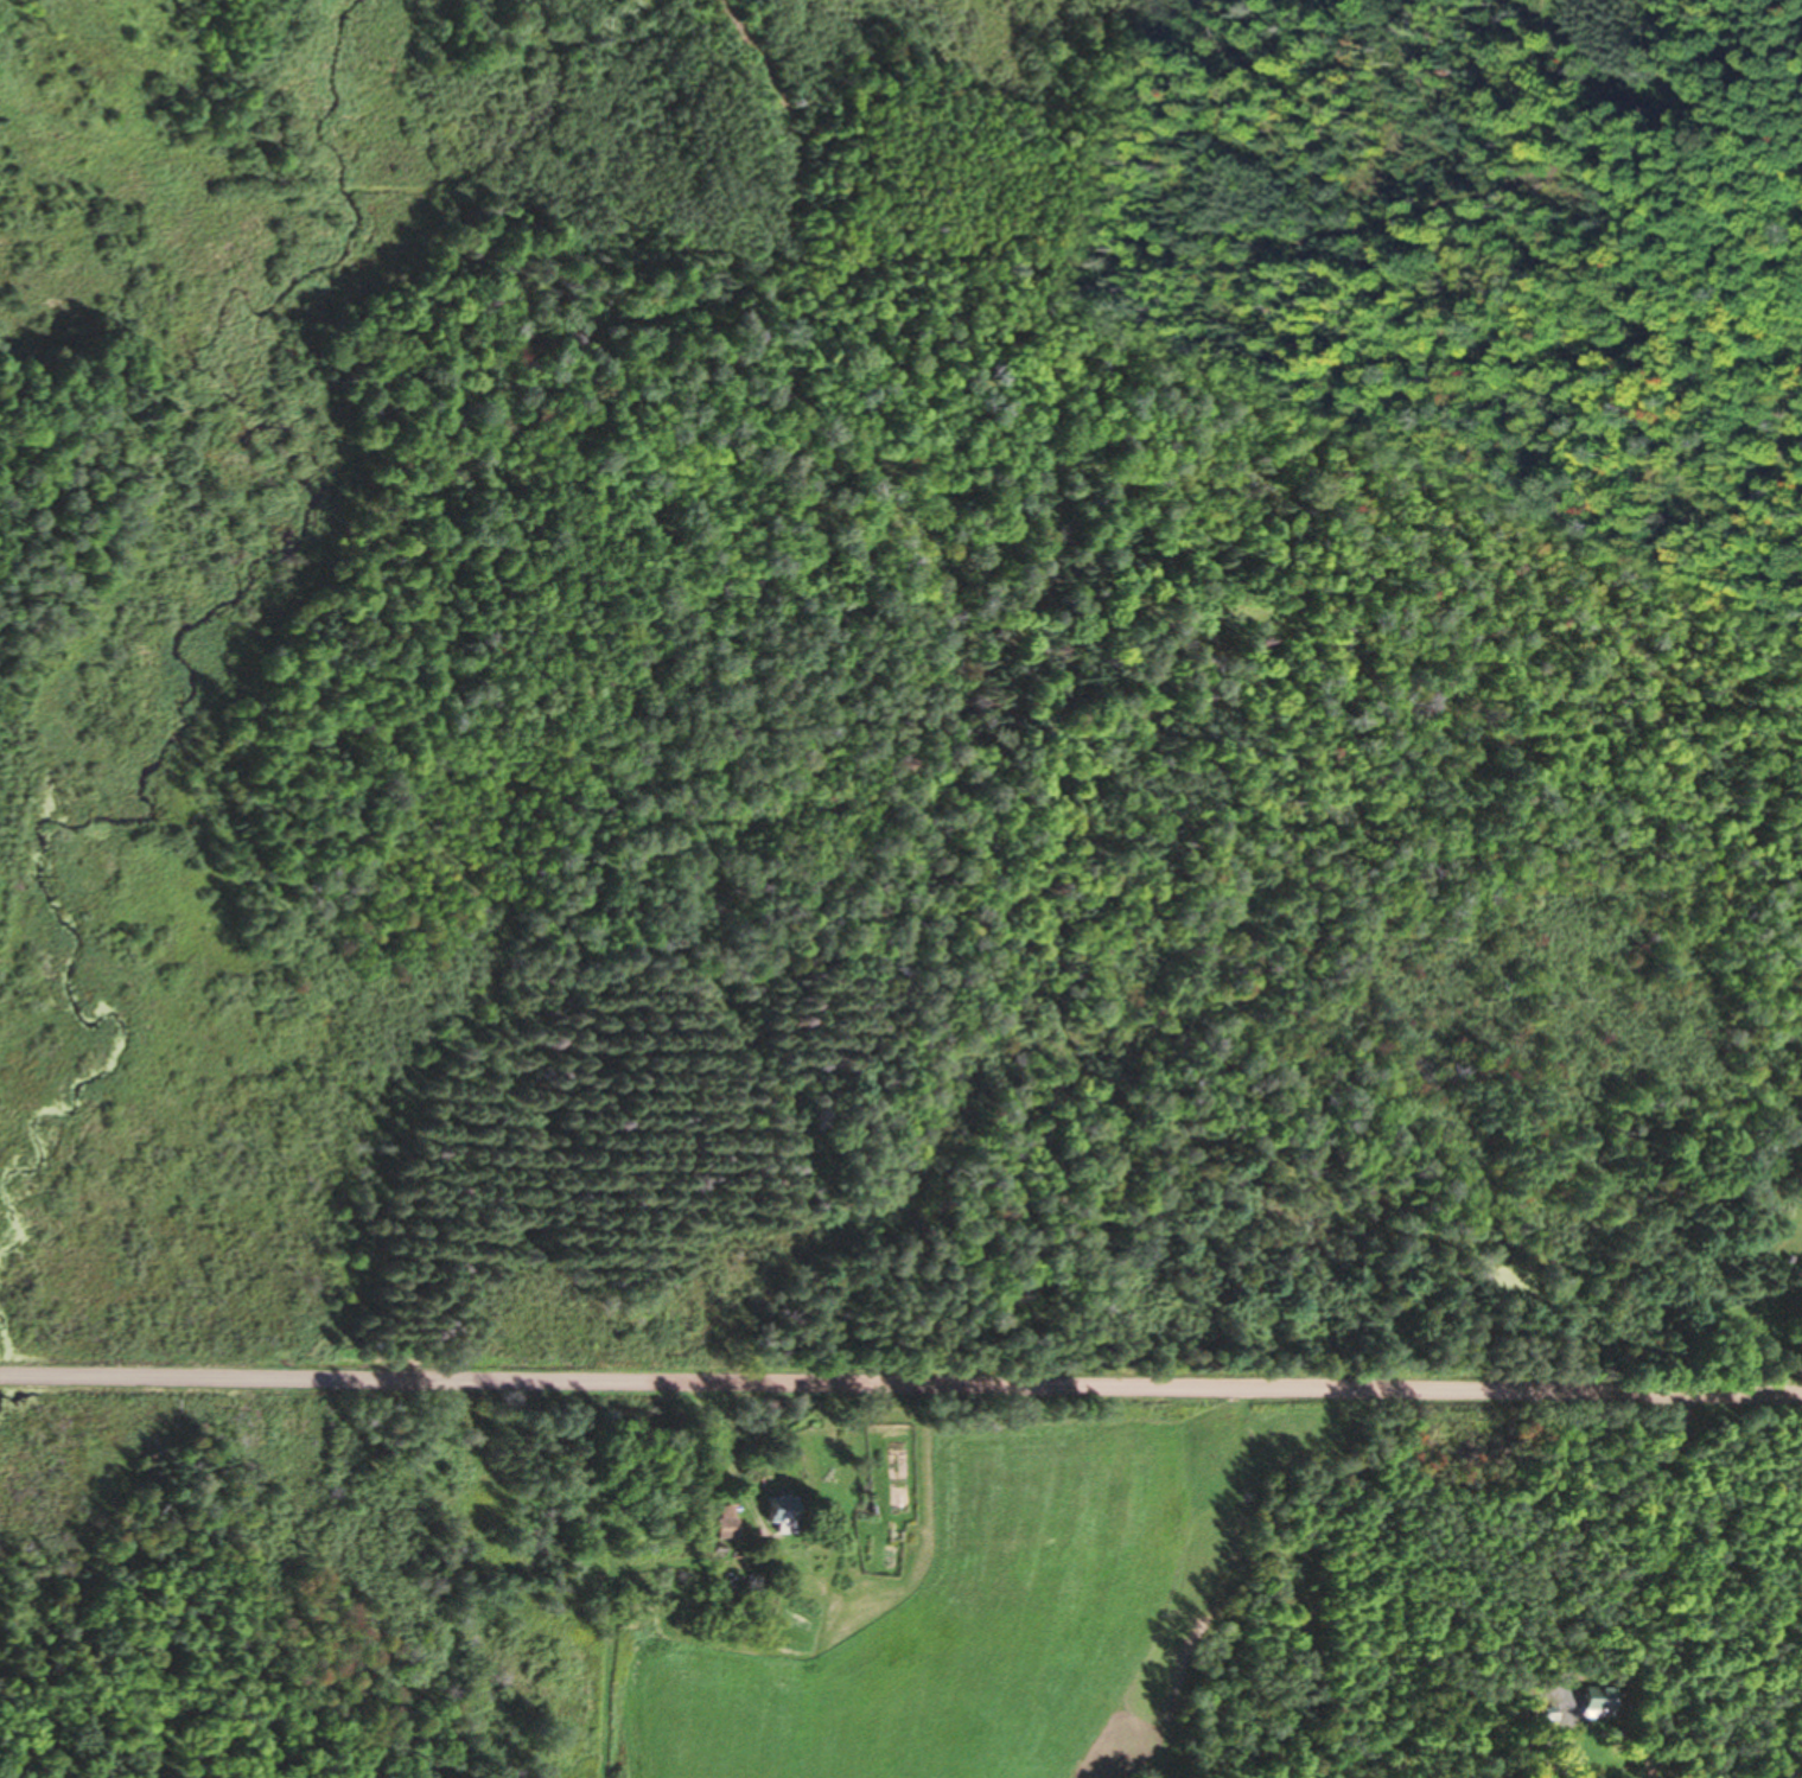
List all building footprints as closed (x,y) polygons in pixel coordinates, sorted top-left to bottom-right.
[(766,1524),(775,1524),(775,1534),(794,1534),(794,1498),(766,1498),(766,1524)] [(733,1507),(713,1507),(713,1540),(733,1540),(733,1507)] [(1577,1719),(1608,1719),(1608,1688),(1577,1688),(1577,1719)]
